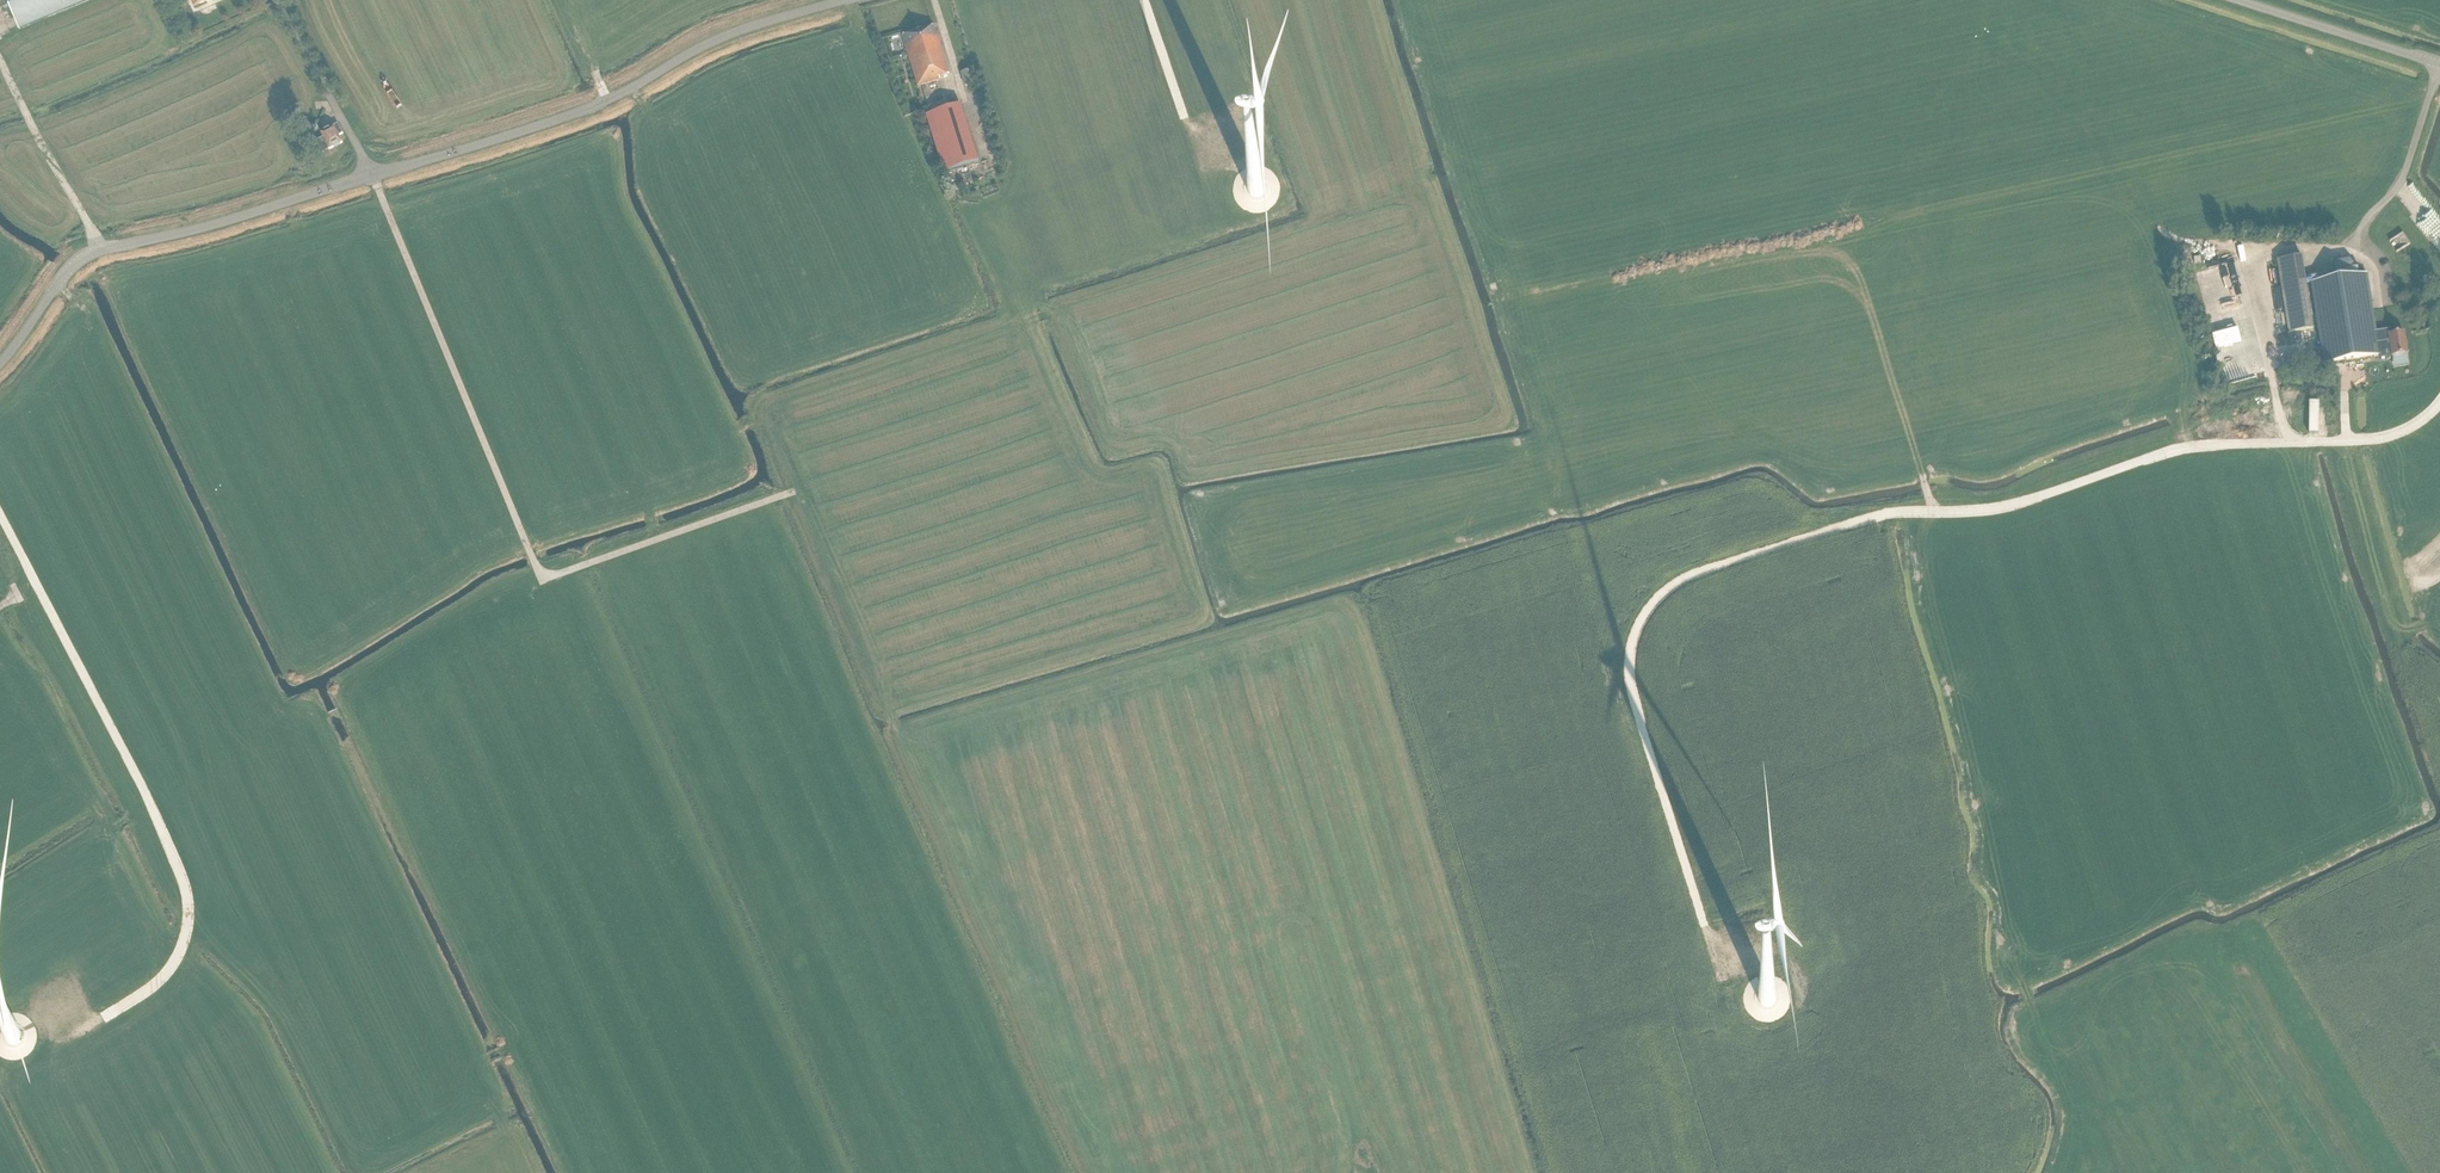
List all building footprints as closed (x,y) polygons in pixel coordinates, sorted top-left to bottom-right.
[(20,32),(98,0),(7,0),(20,32)] [(918,87),(941,80),(940,78),(950,75),(934,26),(902,36),(918,87)] [(972,69),(960,73),(963,85),(976,82),(972,69)] [(917,113),(926,110),(924,102),(915,105),(917,113)] [(960,105),(926,116),(944,173),(978,162),(960,105)] [(321,128),(328,124),(325,117),(317,121),(321,128)] [(334,126),(321,133),(324,138),(317,141),(323,153),(330,149),(343,143),(339,136),(343,134),(338,124),(334,126)] [(1255,181),(1253,181),(1252,182),(1251,182),(1250,183),(1249,184),(1248,185),(1248,187),(1247,189),(1247,190),(1247,191),(1248,193),(1248,194),(1249,195),(1250,196),(1251,197),(1252,198),(1253,198),(1254,198),(1255,199),(1257,199),(1258,199),(1259,198),(1260,198),(1262,197),(1263,196),(1264,195),(1264,194),(1265,193),(1265,192),(1265,191),(1266,189),(1265,189),(1265,187),(1265,186),(1264,186),(1264,184),(1263,183),(1261,182),(1260,181),(1259,181),(1257,181),(1256,181),(1255,181)] [(2402,233),(2389,241),(2396,252),(2410,244),(2402,233)] [(2288,334),(2313,330),(2301,257),(2277,261),(2288,334)] [(2380,355),(2391,353),(2392,357),(2400,356),(2405,355),(2407,355),(2404,333),(2385,336),(2384,330),(2376,332),(2367,274),(2311,283),(2324,365),(2380,356),(2380,355)] [(1029,306),(1033,305),(1033,304),(1043,301),(1041,293),(1026,296),(1029,306)] [(2243,368),(2241,360),(2236,344),(2221,349),(2228,373),(2243,368)] [(1771,991),(1770,990),(1769,990),(1768,990),(1766,990),(1765,990),(1764,990),(1763,991),(1761,992),(1760,992),(1760,993),(1759,995),(1758,996),(1758,997),(1758,999),(1758,1000),(1758,1001),(1758,1002),(1759,1003),(1760,1004),(1760,1005),(1761,1006),(1762,1006),(1763,1007),(1764,1007),(1765,1008),(1766,1008),(1768,1008),(1769,1008),(1770,1007),(1771,1007),(1772,1006),(1773,1005),(1774,1004),(1775,1003),(1776,1002),(1776,1001),(1776,1000),(1776,998),(1776,997),(1776,996),(1775,994),(1774,993),(1774,992),(1773,991),(1771,991)] [(17,1029),(16,1028),(15,1028),(13,1028),(12,1028),(10,1028),(9,1029),(8,1029),(7,1030),(6,1031),(5,1032),(5,1033),(4,1035),(4,1036),(4,1037),(4,1038),(4,1039),(5,1040),(5,1041),(5,1042),(6,1043),(7,1044),(8,1045),(9,1045),(10,1045),(11,1046),(12,1046),(13,1046),(14,1046),(15,1046),(16,1046),(17,1045),(18,1044),(19,1044),(20,1043),(20,1042),(21,1042),(21,1041),(22,1040),(22,1039),(22,1037),(22,1036),(22,1035),(21,1034),(21,1032),(20,1031),(19,1030),(18,1029),(17,1029)]
